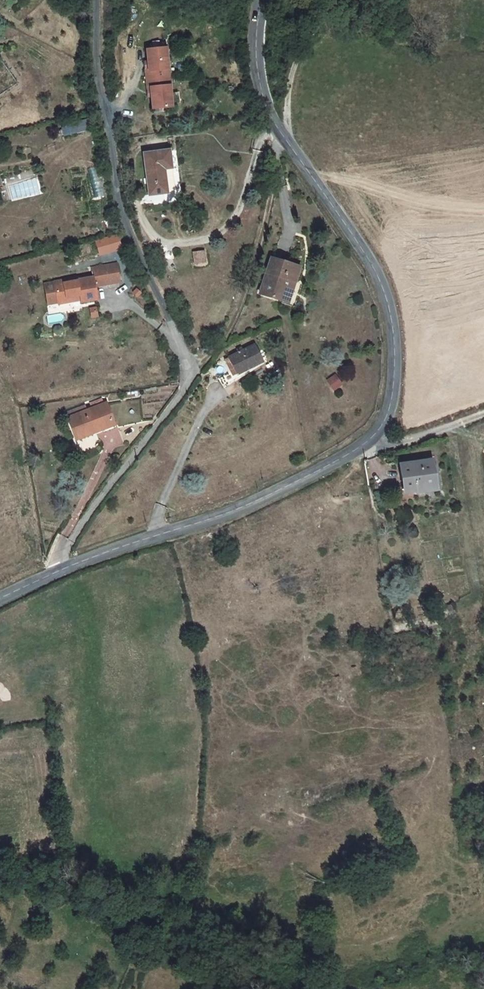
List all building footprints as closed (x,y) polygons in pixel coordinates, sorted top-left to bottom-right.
[(322,0),(305,0),(312,8),(323,2),(322,0)] [(166,48),(147,50),(148,62),(151,79),(147,79),(148,81),(151,80),(153,97),(154,110),(173,107),(170,86),(172,86),(170,69),(168,69),(166,48)] [(174,166),(171,150),(147,154),(155,193),(172,189),(168,167),(174,166)] [(118,233),(95,241),(100,256),(123,249),(118,233)] [(195,266),(207,264),(205,250),(193,252),(195,266)] [(292,281),(298,266),(269,257),(257,292),(280,299),(287,279),(292,281)] [(119,264),(106,267),(108,285),(121,282),(119,264)] [(108,285),(106,267),(93,269),(94,278),(96,287),(108,285)] [(45,285),(49,307),(72,303),(71,299),(83,297),(84,302),(98,300),(96,287),(94,278),(69,282),(69,280),(45,285)] [(254,345),(228,357),(233,369),(228,372),(218,376),(222,385),(238,379),(235,372),(261,362),(254,345)] [(223,359),(228,372),(233,369),(228,357),(223,359)] [(102,429),(95,410),(69,419),(77,441),(85,437),(85,435),(102,429)] [(432,472),(431,464),(399,466),(400,495),(412,494),(412,483),(429,483),(428,473),(432,472)]
